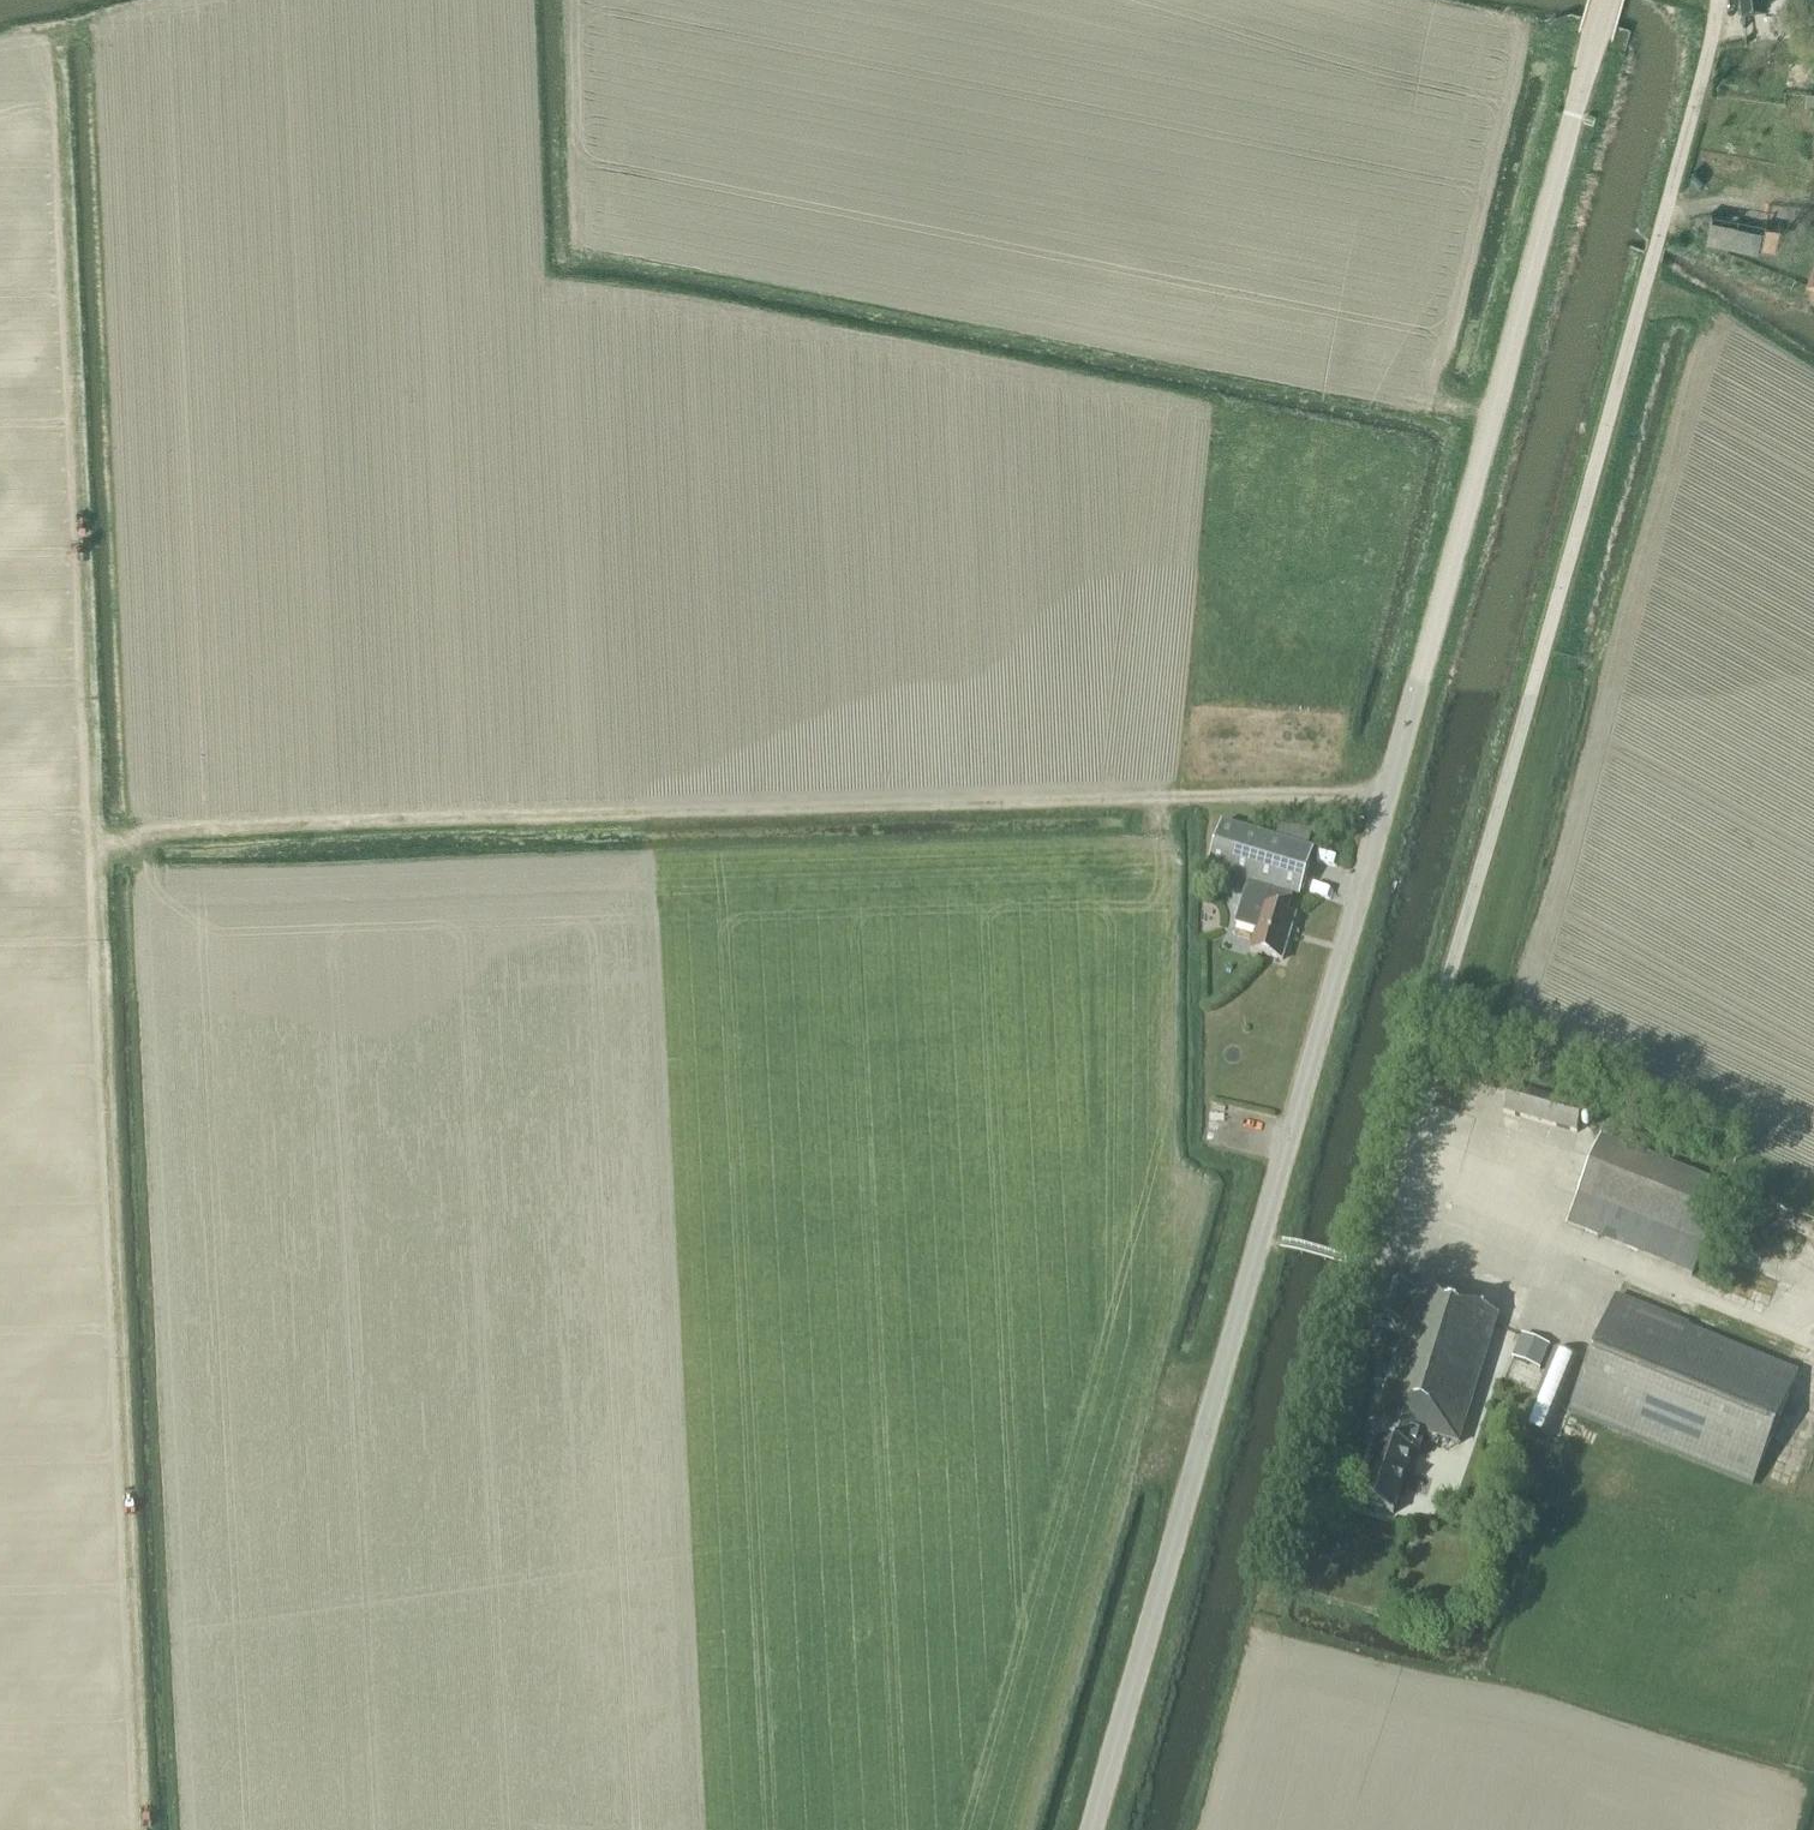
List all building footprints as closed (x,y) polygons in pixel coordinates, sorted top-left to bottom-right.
[(1742,11),(1767,8),(1766,0),(1741,0),(1742,11)] [(1806,282),(1813,285),(1813,262),(1806,282)] [(1207,870),(1247,882),(1234,926),(1256,932),(1250,951),(1282,961),(1295,916),(1287,914),(1292,895),(1300,898),(1314,851),(1221,824),(1207,870)] [(1582,1109),(1509,1087),(1501,1114),(1574,1134),(1582,1109)] [(1728,1189),(1601,1137),(1565,1225),(1692,1277),(1728,1189)] [(1401,1326),(1412,1291),(1389,1284),(1379,1319),(1401,1326)] [(1456,1445),(1496,1317),(1418,1293),(1378,1420),(1384,1422),(1359,1504),(1393,1514),(1411,1452),(1417,1453),(1423,1435),(1456,1445)] [(1691,1324),(1676,1318),(1618,1296),(1573,1412),(1757,1482),(1800,1369),(1690,1327),(1691,1324)] [(1512,1358),(1540,1370),(1550,1347),(1521,1335),(1512,1358)] [(1546,1439),(1579,1360),(1553,1349),(1520,1429),(1546,1439)]
